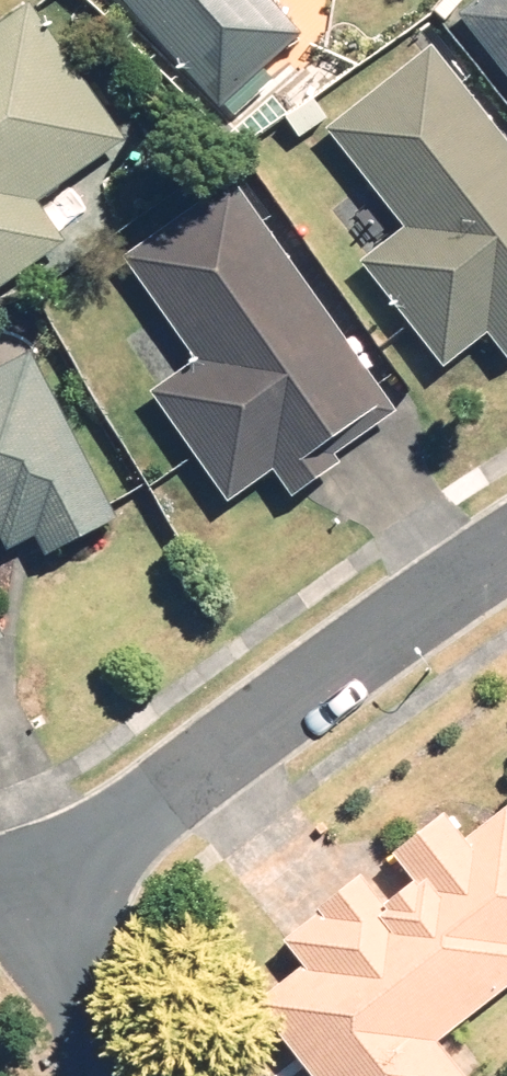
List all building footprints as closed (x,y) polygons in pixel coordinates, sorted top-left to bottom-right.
[(76,236),(48,193),(133,138),(43,0),(35,0),(0,23),(0,286),(76,236)] [(228,103),(310,32),(282,0),(139,0),(228,103)] [(466,9),(506,59),(506,0),(477,0),(466,9)] [(438,38),(336,121),(418,223),(370,262),(452,364),(497,328),(506,340),(506,123),(438,38)] [(408,404),(234,174),(131,252),(207,353),(158,389),(239,497),(283,464),(303,491),(346,459),(342,454),(408,404)] [(38,346),(0,366),(0,539),(9,535),(15,546),(45,530),(55,549),(125,513),(38,346)] [(265,999),(326,1075),(478,1075),(446,1036),(506,988),(506,807),(478,831),(457,805),(398,851),(420,879),(398,896),(376,869),(293,935),(313,961),(265,999)]
